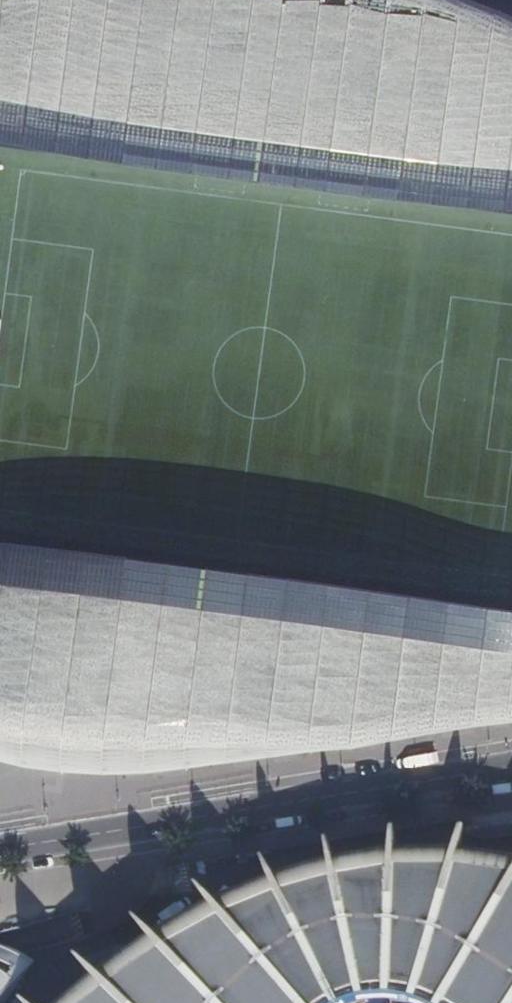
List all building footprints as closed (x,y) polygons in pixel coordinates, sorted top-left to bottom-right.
[(487,10),(455,0),(0,0),(0,126),(245,159),(511,195),(511,19),(487,10)] [(24,765),(66,770),(107,773),(141,771),(171,768),(305,750),(511,717),(511,618),(0,550),(0,759),(24,765)] [(490,862),(460,858),(453,857),(432,856),(411,856),(391,857),(341,867),(319,871),(298,875),(278,881),(221,907),(213,911),(189,922),(165,935),(154,944),(115,972),(109,977),(81,1000),(77,1002),(357,1002),(367,1000),(397,999),(410,1002),(511,1002),(511,866),(490,862)]
